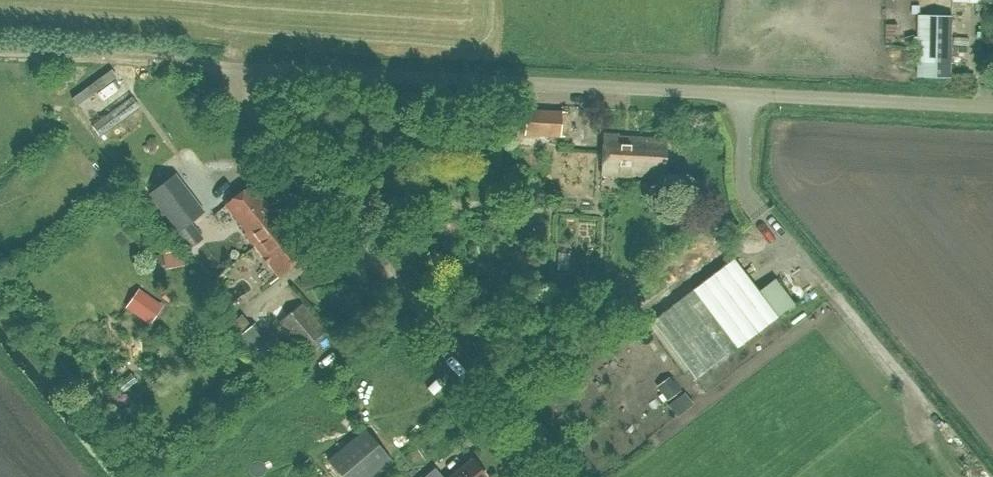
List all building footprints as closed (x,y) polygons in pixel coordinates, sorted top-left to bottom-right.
[(938,69),(939,9),(920,9),(920,69),(938,69)] [(111,93),(94,103),(101,113),(118,103),(111,93)] [(526,111),(524,136),(559,138),(561,113),(526,111)] [(663,177),(665,141),(618,139),(618,137),(603,136),(602,176),(632,177),(632,176),(663,177)] [(174,174),(147,194),(189,248),(201,238),(189,222),(203,211),(174,174)] [(226,207),(235,218),(247,233),(244,234),(254,246),(283,223),(280,219),(277,220),(251,187),(226,207)] [(283,223),(254,246),(263,258),(264,257),(269,263),(268,264),(278,278),(308,254),(290,231),(288,233),(284,228),(286,227),(283,223)] [(183,264),(180,249),(162,252),(165,268),(183,264)] [(760,293),(734,259),(651,322),(695,381),(794,305),(776,281),(760,293)] [(302,350),(324,331),(287,288),(265,307),(302,350)] [(150,323),(163,305),(140,289),(127,307),(150,323)] [(255,359),(271,346),(253,324),(237,337),(255,359)] [(681,390),(670,376),(657,387),(667,400),(681,390)] [(391,461),(365,431),(328,462),(341,476),(372,476),(391,461)] [(470,462),(451,476),(482,476),(470,462)]
